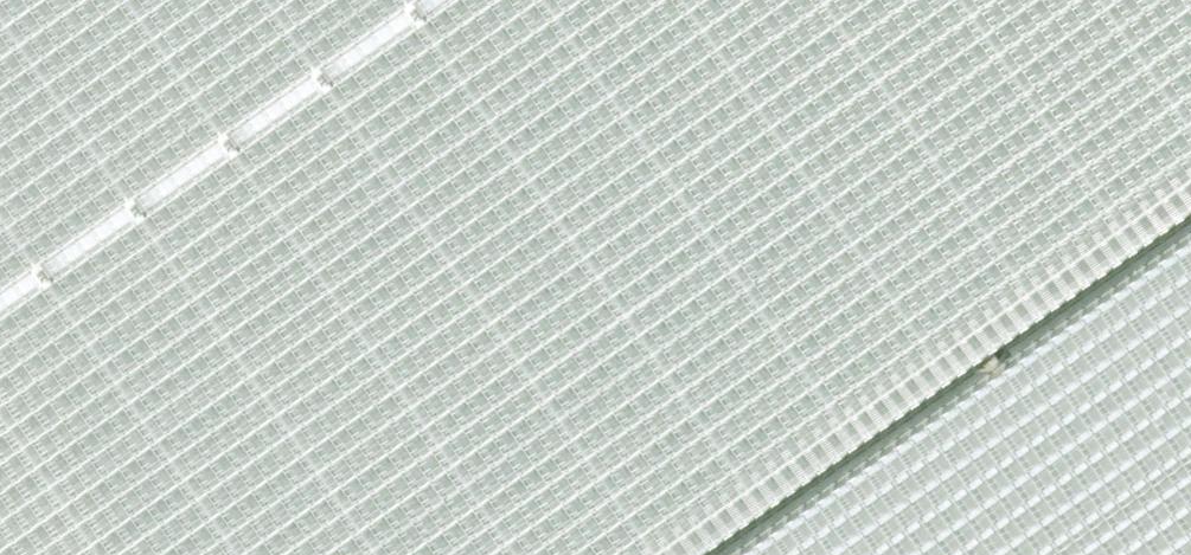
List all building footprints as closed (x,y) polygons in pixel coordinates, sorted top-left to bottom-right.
[(1190,169),(1190,0),(0,0),(0,554),(642,554),(1190,169)] [(729,554),(1190,554),(1190,232),(729,554)]
